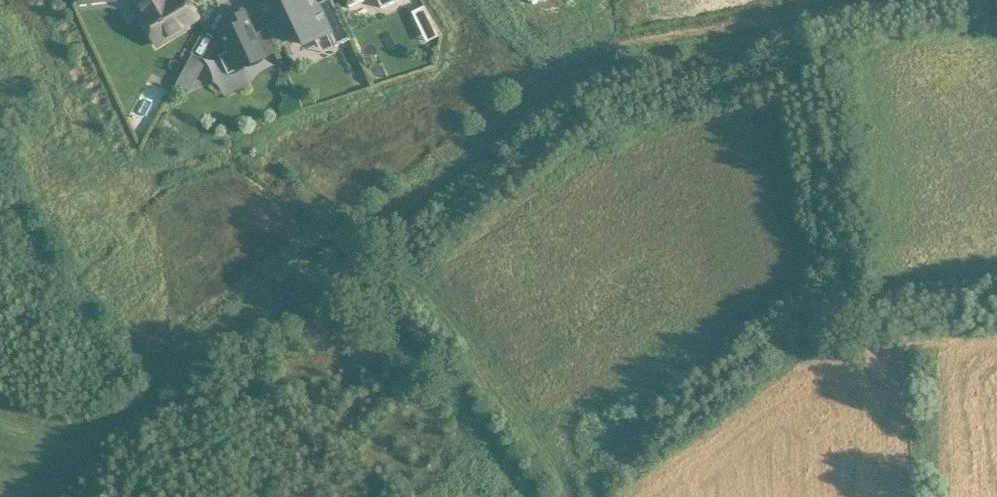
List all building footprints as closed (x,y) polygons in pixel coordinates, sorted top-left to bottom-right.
[(144,15),(140,17),(152,37),(157,45),(188,26),(187,24),(198,17),(188,0),(181,0),(180,0),(135,0),(144,15)] [(318,4),(316,0),(283,0),(287,8),(273,15),(282,36),(297,29),(302,40),(304,44),(331,32),(337,45),(351,39),(332,0),(326,0),(318,4)] [(350,9),(365,2),(364,0),(346,0),(350,9)] [(424,7),(413,12),(419,23),(431,17),(424,7)] [(266,29),(255,34),(245,11),(228,19),(231,27),(219,33),(228,51),(219,55),(228,74),(277,51),(266,29)] [(197,77),(206,62),(193,55),(184,70),(197,77)]
